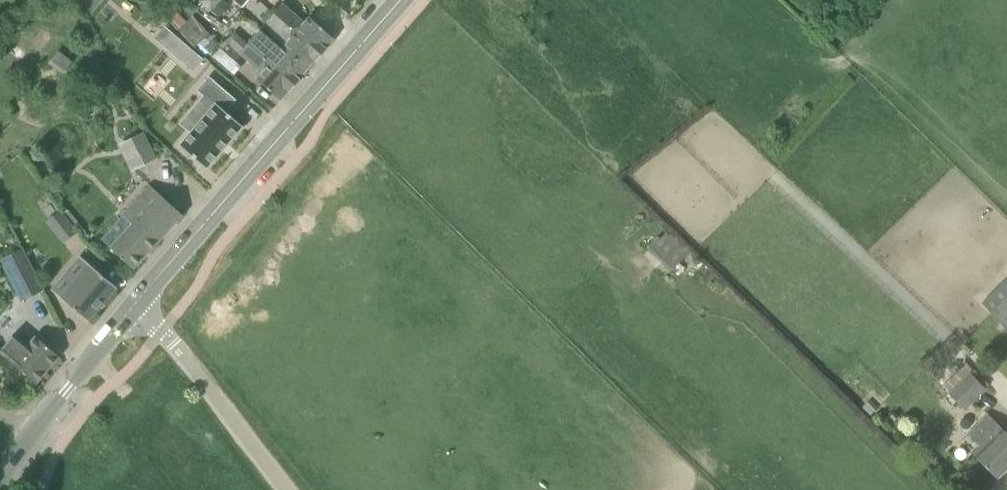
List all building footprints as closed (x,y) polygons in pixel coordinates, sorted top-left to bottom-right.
[(223,0),(200,0),(199,1),(218,18),(229,6),(223,0)] [(350,16),(354,12),(364,0),(332,0),(350,16)] [(274,12),(321,53),(334,38),(308,16),(304,21),(295,13),(283,2),(274,12)] [(209,32),(193,16),(186,22),(169,4),(162,10),(195,45),(209,32)] [(260,29),(306,71),(321,53),(274,12),(260,29)] [(234,31),(294,85),(306,71),(260,29),(252,38),(239,27),(234,31)] [(260,72),(255,78),(281,100),(294,85),(234,31),(225,41),(260,72)] [(209,32),(195,45),(207,57),(220,45),(209,32)] [(176,36),(175,38),(166,48),(192,71),(200,62),(203,59),(176,36)] [(215,104),(180,145),(206,168),(242,126),(225,111),(235,100),(209,78),(198,90),(215,104)] [(182,214),(150,185),(123,216),(101,239),(133,268),(182,214)] [(47,223),(55,233),(58,230),(66,240),(76,231),(60,212),(47,223)] [(648,246),(673,269),(691,248),(667,226),(648,246)] [(22,248),(13,253),(1,259),(22,302),(43,291),(22,248)] [(80,255),(51,289),(88,321),(117,287),(80,255)] [(991,315),(1006,331),(1006,299),(991,315)] [(35,383),(59,356),(35,336),(28,345),(15,333),(0,352),(0,354),(11,363),(35,383)] [(987,389),(970,372),(948,393),(965,410),(987,389)] [(982,464),(996,478),(1006,468),(1006,434),(988,414),(968,434),(982,449),(974,456),(982,464)]
